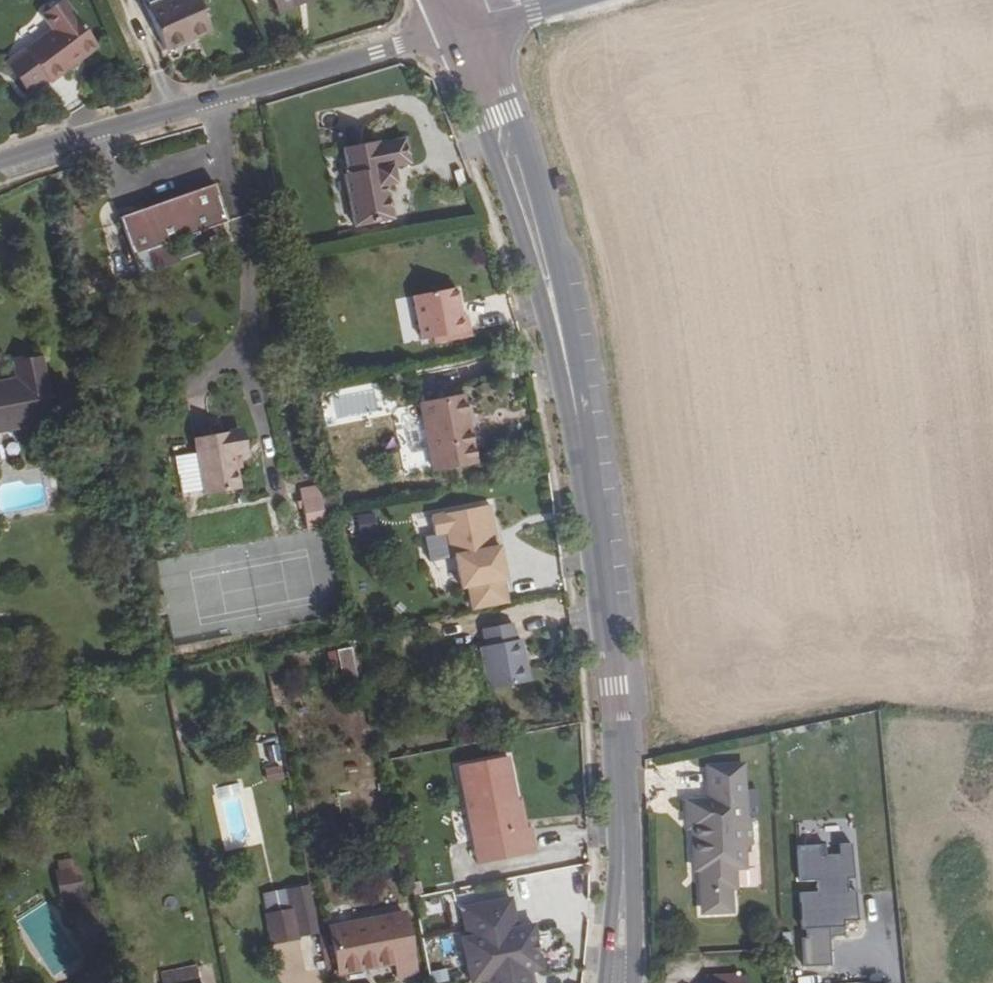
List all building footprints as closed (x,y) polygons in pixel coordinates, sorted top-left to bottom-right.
[(98,46),(63,0),(60,0),(51,0),(43,6),(42,16),(52,30),(25,50),(50,83),(98,46)] [(146,9),(164,51),(211,31),(198,0),(167,0),(146,9)] [(279,13),(299,5),(298,0),(273,0),(279,13)] [(50,83),(25,50),(7,64),(31,96),(50,83)] [(379,147),(344,152),(349,177),(345,178),(355,230),(394,222),(388,188),(396,186),(393,170),(410,166),(405,141),(379,144),(379,147)] [(569,197),(563,176),(555,179),(560,199),(569,197)] [(227,223),(214,185),(120,218),(122,223),(133,255),(227,223)] [(141,275),(177,261),(171,243),(134,255),(141,275)] [(456,288),(413,297),(421,341),(469,332),(466,316),(462,317),(456,288)] [(51,421),(40,359),(15,364),(18,381),(0,385),(0,431),(51,421)] [(463,396),(418,404),(431,471),(475,463),(463,396)] [(238,431),(241,453),(246,452),(242,430),(238,431)] [(241,453),(238,431),(194,438),(204,495),(238,490),(232,455),(241,453)] [(203,490),(197,453),(173,458),(180,495),(203,490)] [(298,489),(300,500),(321,496),(319,486),(298,489)] [(300,500),(306,530),(326,526),(321,496),(300,500)] [(498,541),(491,506),(483,507),(490,543),(498,541)] [(490,543),(483,507),(430,517),(433,536),(446,534),(451,558),(454,557),(460,589),(505,581),(498,541),(490,543)] [(522,640),(480,648),(490,692),(531,684),(522,640)] [(328,653),(333,680),(355,676),(350,649),(328,653)] [(273,735),(256,738),(262,766),(278,763),(273,735)] [(508,758),(459,768),(478,866),(533,855),(528,830),(523,831),(508,758)] [(756,794),(748,794),(747,760),(710,761),(711,796),(689,796),(689,816),(694,821),(695,849),(702,849),(703,864),(700,864),(701,902),(706,908),(732,906),(731,881),(735,877),(734,861),(745,860),(745,846),(753,840),(752,817),(757,817),(756,794)] [(264,768),(266,781),(285,778),(282,764),(264,768)] [(802,893),(804,929),(808,929),(809,938),(805,938),(807,967),(837,965),(835,936),(826,937),(826,928),(847,926),(846,921),(861,920),(858,889),(849,890),(848,879),(856,878),(852,843),(840,843),(840,853),(826,854),(826,844),(799,846),(801,881),(819,880),(820,892),(802,893)] [(702,849),(695,849),(694,873),(700,864),(703,864),(702,849)] [(57,872),(62,900),(83,896),(77,868),(57,872)] [(310,888),(291,892),(300,935),(319,931),(310,888)] [(272,944),(301,939),(300,935),(291,892),(263,898),(266,913),(272,944)] [(462,909),(468,938),(464,939),(472,982),(474,982),(490,980),(490,982),(531,982),(529,973),(541,970),(532,925),(517,929),(512,899),(462,909)] [(329,928),(339,974),(395,962),(398,977),(415,973),(403,913),(329,928)] [(196,965),(159,973),(161,982),(200,982),(196,965)]
